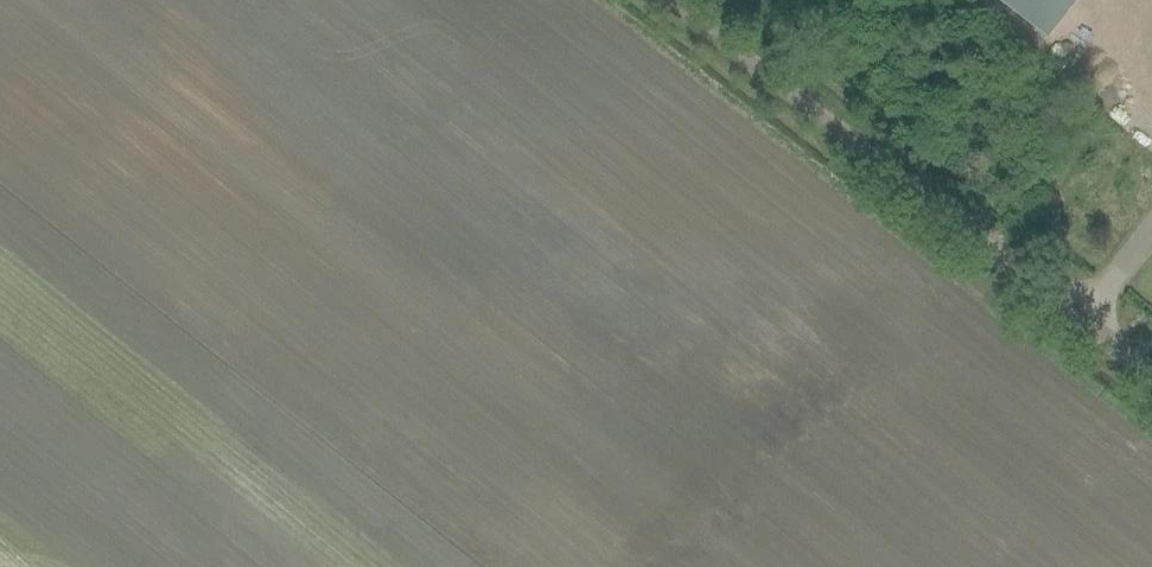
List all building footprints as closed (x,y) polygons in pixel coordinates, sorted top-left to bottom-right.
[(1048,36),(1077,0),(1003,0),(1048,36)]
